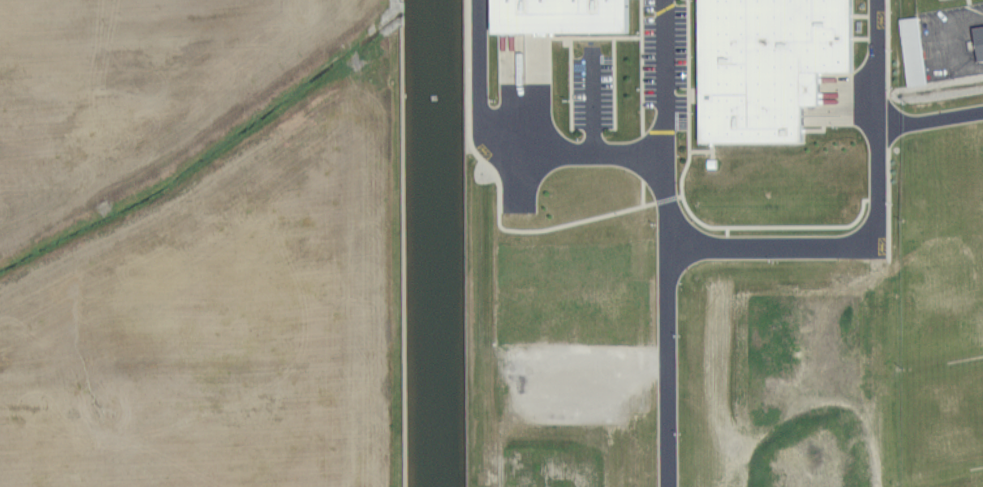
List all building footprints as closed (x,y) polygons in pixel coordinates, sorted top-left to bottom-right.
[(495,35),(573,37),(614,38),(625,38),(626,0),(496,0),(495,35)] [(800,142),(800,104),(817,104),(816,70),(850,70),(849,0),(697,0),(697,142),(800,142)] [(925,83),(917,15),(898,17),(906,85),(925,83)] [(976,59),(982,58),(982,24),(971,25),(976,59)]
